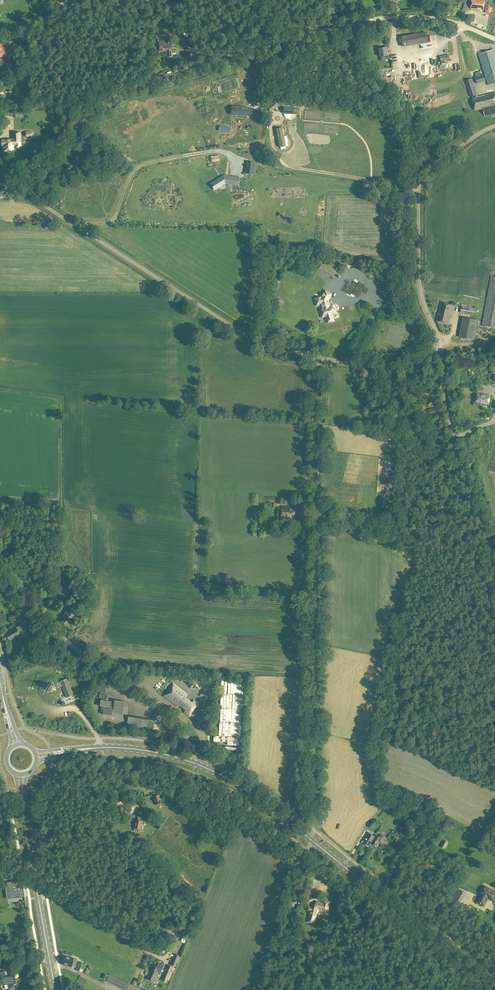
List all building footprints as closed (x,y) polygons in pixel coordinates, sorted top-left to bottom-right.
[(487,0),(483,0),(472,0),(471,9),(484,10),(484,5),(487,5),(487,0)] [(428,42),(426,32),(401,36),(403,46),(428,42)] [(160,51),(166,51),(166,57),(173,56),(172,53),(176,53),(176,49),(172,49),(172,40),(168,41),(166,41),(164,41),(159,41),(159,42),(160,51)] [(384,48),(379,48),(380,60),(388,59),(386,49),(390,48),(389,46),(383,46),(384,48)] [(493,50),(479,54),(489,85),(494,83),(494,54),(493,50)] [(486,81),(484,75),(475,77),(477,83),(486,81)] [(465,81),(470,97),(475,95),(476,97),(472,98),(475,110),(483,108),(485,116),(494,114),(494,93),(478,97),(477,95),(472,78),(465,81)] [(274,102),(267,107),(271,112),(278,106),(274,102)] [(249,107),(235,106),(234,113),(257,116),(258,110),(249,109),(249,107)] [(22,109),(12,110),(13,117),(18,117),(18,115),(22,115),(22,109)] [(282,127),(276,128),(279,147),(286,146),(282,127)] [(13,146),(18,146),(20,146),(20,132),(13,133),(13,139),(6,140),(2,140),(2,146),(3,146),(3,151),(4,151),(4,152),(5,152),(6,151),(7,151),(7,150),(13,150),(13,146)] [(92,151),(98,149),(94,139),(89,140),(89,142),(88,142),(92,151)] [(79,166),(77,158),(71,159),(71,163),(68,164),(68,162),(66,163),(67,169),(74,168),(74,170),(78,169),(78,167),(79,166)] [(216,183),(212,185),(215,189),(225,183),(235,184),(236,178),(227,176),(224,176),(220,178),(215,181),(216,183)] [(329,267),(327,272),(334,275),(336,271),(329,267)] [(494,328),(494,277),(492,276),(483,325),(494,328)] [(325,290),(323,295),(323,296),(315,298),(317,305),(322,304),(323,309),(322,309),(323,312),(321,312),(322,317),(326,316),(328,322),(334,321),(332,314),(337,313),(335,309),(333,310),(332,306),(330,307),(330,305),(329,305),(328,303),(329,303),(328,300),(332,294),(325,290)] [(449,323),(453,305),(441,302),(437,321),(449,323)] [(460,337),(462,338),(475,340),(478,320),(463,318),(460,337)] [(490,396),(478,394),(476,402),(489,404),(490,396)] [(297,507),(282,506),(281,518),(296,519),(297,507)] [(89,584),(82,582),(80,588),(83,589),(86,590),(89,584)] [(67,626),(69,622),(71,622),(72,621),(71,619),(74,615),(67,610),(62,617),(64,619),(61,622),(63,623),(63,624),(65,625),(66,625),(67,626)] [(16,627),(6,633),(10,641),(20,635),(19,633),(23,631),(20,625),(16,627)] [(28,632),(33,635),(37,630),(30,625),(28,628),(30,630),(28,632)] [(29,640),(26,638),(25,639),(24,638),(21,641),(23,642),(20,645),(23,647),(29,640)] [(54,690),(54,689),(62,686),(67,697),(73,695),(67,679),(61,682),(54,684),(51,683),(48,684),(46,687),(47,690),(48,690),(50,692),(51,692),(54,691),(54,690)] [(99,687),(98,691),(101,692),(101,694),(100,694),(99,698),(102,698),(101,700),(100,706),(102,706),(101,712),(103,712),(103,714),(113,716),(113,712),(123,713),(125,701),(115,700),(114,702),(106,701),(106,699),(107,699),(108,695),(105,695),(106,693),(107,689),(99,687)] [(174,687),(167,696),(179,705),(191,714),(197,706),(186,697),(174,687)] [(173,724),(169,729),(181,739),(185,734),(173,724)] [(161,803),(159,795),(158,793),(155,794),(156,795),(153,796),(156,805),(161,803)] [(375,836),(368,832),(364,840),(365,840),(363,843),(369,847),(371,843),(375,836)] [(376,834),(375,836),(371,843),(377,847),(380,842),(382,844),(386,837),(382,834),(380,837),(376,834)] [(397,839),(395,845),(404,848),(406,843),(397,839)] [(22,879),(7,882),(8,887),(9,887),(11,897),(15,897),(16,898),(25,896),(22,879)] [(476,902),(484,906),(488,899),(491,901),(494,894),(494,891),(486,886),(481,895),(480,895),(476,902)] [(453,897),(455,898),(461,901),(466,893),(459,889),(458,888),(453,897)] [(317,902),(317,905),(312,904),(311,907),(308,907),(307,910),(310,911),(308,917),(307,921),(313,923),(315,923),(317,912),(320,911),(320,909),(323,910),(327,911),(327,909),(329,901),(323,900),(322,903),(317,902)] [(166,935),(170,926),(162,923),(158,932),(166,935)] [(179,955),(175,954),(171,965),(175,966),(179,955)] [(64,955),(62,964),(72,966),(75,967),(78,959),(74,958),(64,955)] [(82,973),(85,965),(78,962),(75,970),(82,973)] [(148,976),(147,979),(157,983),(158,979),(156,978),(158,973),(160,974),(163,966),(158,963),(157,966),(152,964),(147,975),(148,976)] [(166,983),(168,979),(173,967),(168,965),(162,981),(166,983)] [(9,988),(9,989),(17,989),(15,975),(6,977),(5,972),(0,973),(3,985),(4,985),(5,989),(9,988)] [(110,974),(109,974),(106,981),(124,989),(128,983),(110,974)]
